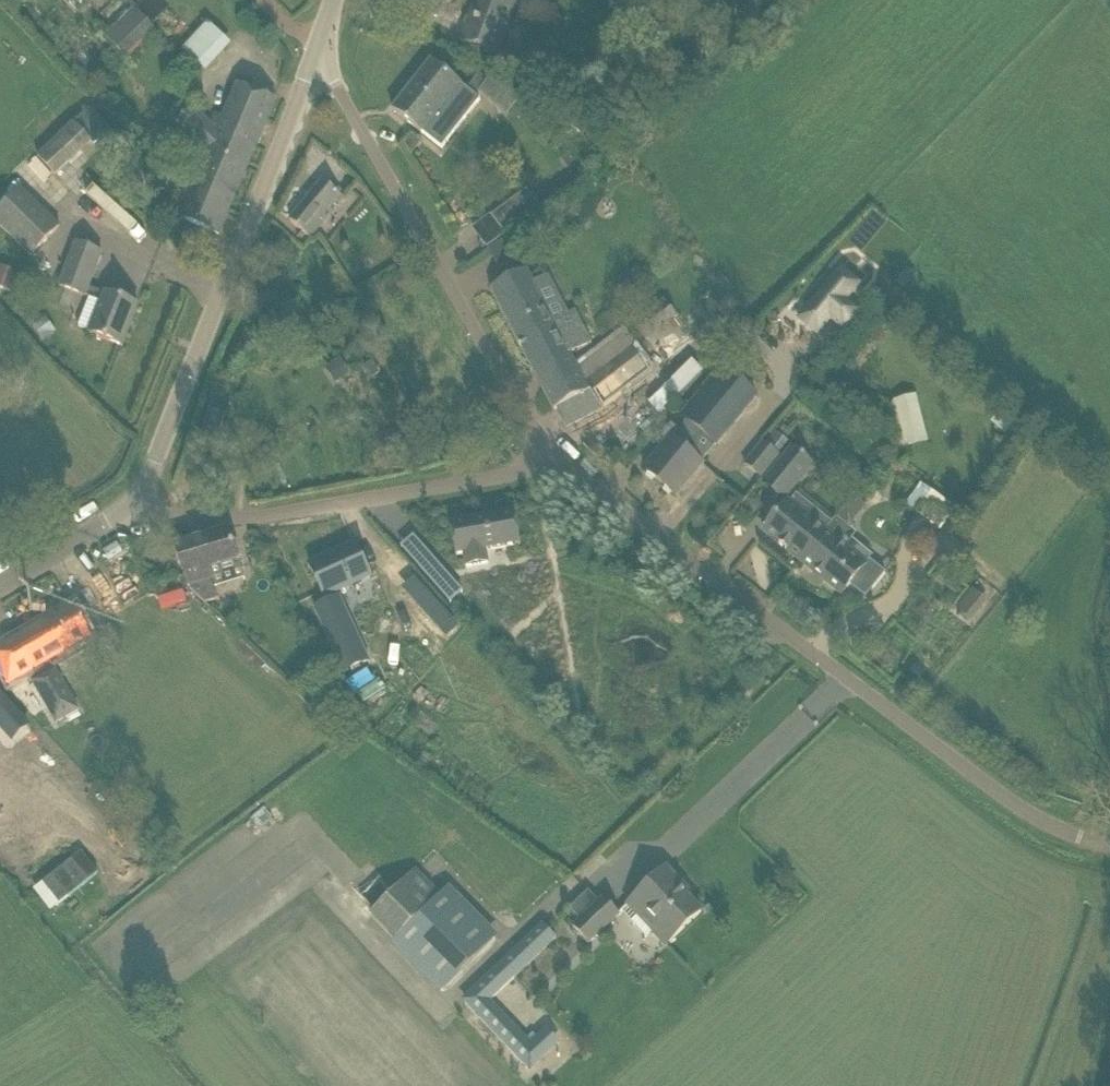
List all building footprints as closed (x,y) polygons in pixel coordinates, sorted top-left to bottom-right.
[(458,42),(479,49),(497,57),(519,0),(474,0),(458,42)] [(128,60),(156,32),(132,8),(104,36),(128,60)] [(195,14),(173,33),(183,45),(205,26),(195,14)] [(205,26),(181,52),(200,69),(225,42),(205,26)] [(480,99),(475,94),(449,74),(432,60),(393,110),(422,133),(441,149),(480,99)] [(192,107),(176,124),(194,141),(203,131),(214,140),(208,153),(180,218),(198,226),(219,234),(247,168),(276,101),(256,92),(237,85),(224,118),(216,115),(212,125),(192,107)] [(74,122),(36,156),(56,177),(93,143),(74,122)] [(88,204),(103,184),(96,179),(81,199),(88,204)] [(312,239),(345,198),(324,181),(293,221),(312,239)] [(21,187),(0,209),(0,227),(31,257),(61,226),(21,187)] [(491,216),(504,233),(539,207),(526,190),(491,216)] [(545,205),(504,237),(521,260),(563,228),(545,205)] [(76,242),(68,263),(59,286),(88,297),(101,301),(89,333),(102,338),(122,346),(138,305),(105,293),(89,287),(102,253),(76,242)] [(13,289),(18,271),(0,266),(0,285),(13,289)] [(841,268),(799,318),(805,324),(818,334),(832,317),(845,302),(860,284),(841,268)] [(570,353),(583,347),(592,342),(575,311),(554,321),(549,313),(527,269),(490,288),(553,411),(558,408),(567,428),(604,408),(652,371),(624,335),(578,369),(570,353)] [(655,331),(677,315),(664,298),(648,310),(650,314),(645,318),(655,331)] [(339,357),(328,365),(339,381),(350,373),(339,357)] [(666,387),(679,399),(707,370),(694,358),(666,387)] [(664,443),(651,458),(665,470),(662,473),(687,493),(697,481),(706,488),(750,434),(744,430),(763,407),(740,388),(713,421),(726,430),(710,449),(682,427),(667,446),(664,443)] [(903,448),(930,440),(917,392),(890,400),(903,448)] [(396,433),(381,436),(384,451),(399,448),(396,433)] [(766,471),(780,455),(766,443),(762,439),(748,455),(766,471)] [(792,446),(774,468),(798,487),(815,465),(792,446)] [(957,508),(933,491),(916,515),(940,532),(957,508)] [(830,525),(793,495),(764,531),(801,561),(825,532),(830,525)] [(514,510),(449,522),(455,554),(462,552),(465,566),(487,562),(485,549),(519,543),(514,510)] [(229,530),(176,546),(189,591),(190,590),(204,604),(215,600),(211,588),(205,569),(238,560),(229,530)] [(825,532),(801,561),(813,571),(815,569),(826,577),(824,580),(842,595),(866,565),(855,556),(825,532)] [(356,544),(310,565),(325,597),(326,597),(329,603),(316,608),(345,672),(368,662),(339,598),(336,592),(371,576),(356,544)] [(430,556),(418,566),(433,583),(445,572),(430,556)] [(414,578),(402,589),(436,626),(448,615),(414,578)] [(973,590),(956,611),(972,625),(990,604),(973,590)] [(82,626),(71,607),(0,648),(0,670),(9,685),(31,672),(47,663),(89,638),(82,626)] [(34,682),(58,724),(79,712),(55,670),(52,671),(47,663),(31,672),(36,681),(34,682)] [(15,712),(0,695),(0,725),(15,712)] [(701,912),(685,895),(688,892),(666,868),(634,898),(659,925),(652,932),(666,946),(701,912)] [(396,941),(392,945),(439,993),(498,935),(450,886),(441,895),(396,941)] [(604,897),(572,926),(589,945),(621,916),(604,897)] [(531,1072),(561,1043),(547,1027),(531,1042),(492,1001),(558,938),(543,923),(462,1000),(531,1072)]
